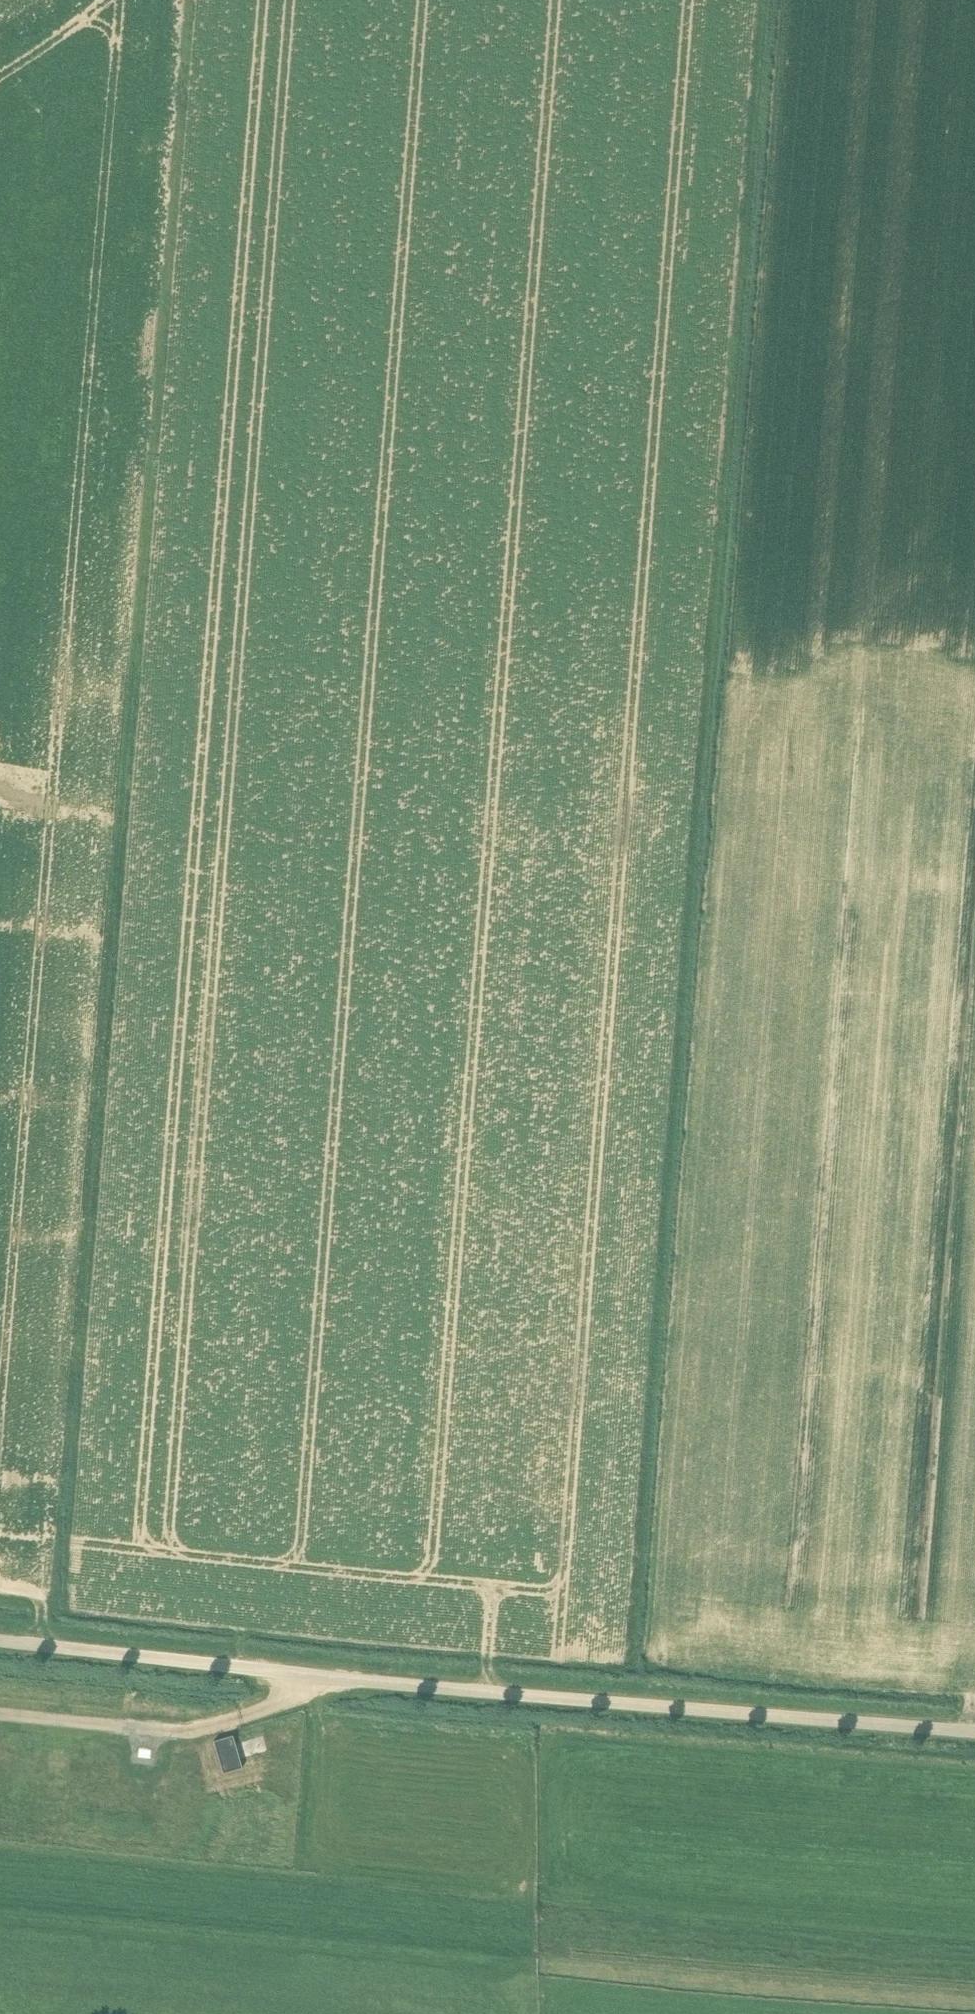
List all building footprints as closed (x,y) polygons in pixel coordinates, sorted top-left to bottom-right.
[(242,1767),(233,1735),(214,1741),(223,1773),(242,1767)]
